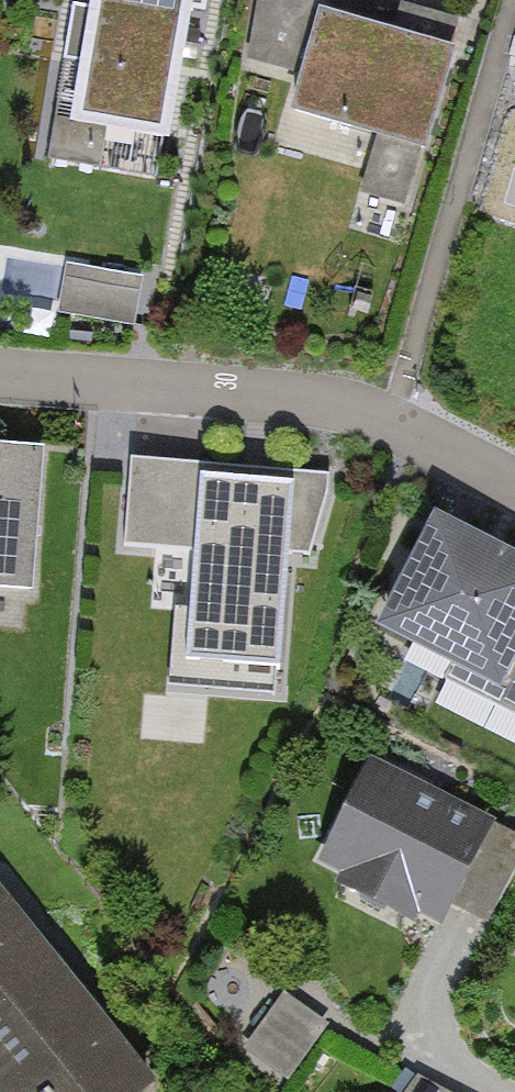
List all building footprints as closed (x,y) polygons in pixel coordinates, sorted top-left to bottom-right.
[(67,105),(171,121),(189,0),(83,0),(67,105)] [(450,33),(310,1),(285,107),(426,139),(450,33)] [(61,312),(134,324),(141,276),(68,265),(61,312)] [(0,438),(0,579),(41,581),(48,441),(0,438)] [(298,466),(134,454),(128,540),(176,543),(169,646),(284,655),(298,466)] [(442,527),(386,640),(514,703),(514,562),(442,527)] [(514,870),(514,839),(374,765),(320,868),(474,949),(514,870)] [(11,1091),(150,1091),(0,898),(0,1078),(11,1091)] [(292,1075),(334,1020),(291,986),(248,1041),(292,1075)]
